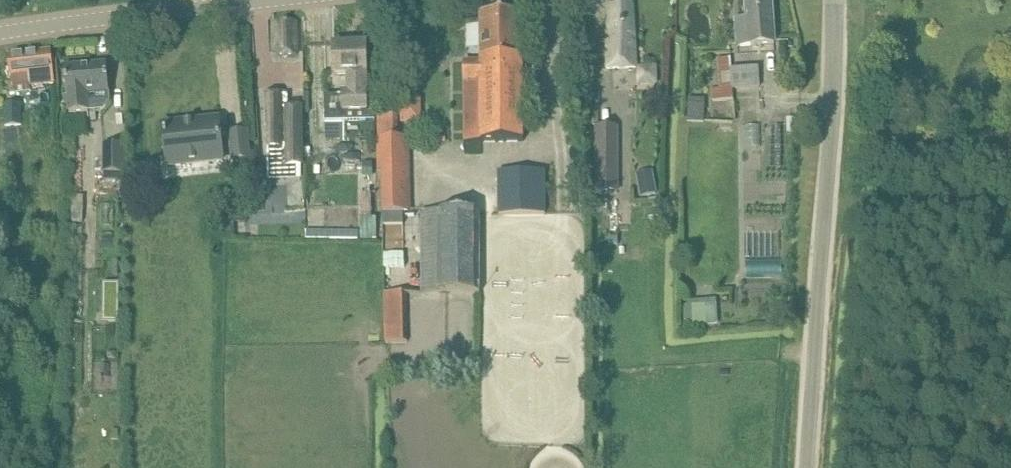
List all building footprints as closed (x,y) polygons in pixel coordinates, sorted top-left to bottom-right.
[(755,44),(775,43),(771,0),(746,0),(748,19),(736,19),(738,46),(755,44)] [(608,22),(608,45),(607,67),(636,67),(634,23),(633,3),(609,5),(610,22),(608,22)] [(498,213),(520,213),(545,213),(545,159),(544,139),(523,140),(523,56),(522,56),(521,10),(481,11),(482,62),(465,62),(465,82),(465,142),(498,142),(498,213)] [(296,21),(277,21),(279,55),(298,54),(297,41),(296,21)] [(343,96),(325,96),(326,122),(345,122),(375,121),(374,95),(367,95),(366,44),(334,44),(334,64),(334,74),(349,74),(350,93),(343,93),(343,96)] [(51,48),(7,53),(10,73),(11,73),(13,84),(15,84),(16,92),(31,90),(30,85),(36,84),(37,86),(44,86),(44,83),(55,82),(51,48)] [(720,88),(712,88),(713,101),(733,100),(733,90),(758,89),(757,70),(730,71),(730,58),(718,59),(720,88)] [(107,63),(64,66),(66,86),(67,96),(66,96),(67,116),(87,115),(87,112),(103,111),(110,103),(109,93),(107,63)] [(657,67),(637,68),(638,88),(658,87),(657,67)] [(299,165),(302,166),(301,106),(288,107),(288,94),(281,95),(281,94),(267,94),(267,147),(268,147),(268,165),(285,165),(299,165)] [(402,98),(401,123),(422,124),(423,99),(402,98)] [(19,103),(4,104),(5,126),(20,125),(19,103)] [(688,105),(688,121),(704,121),(704,105),(688,105)] [(229,135),(221,136),(219,119),(163,125),(165,145),(169,165),(232,159),(229,135)] [(617,127),(595,127),(596,192),(618,192),(617,127)] [(247,133),(229,135),(232,159),(250,157),(247,133)] [(384,214),(405,214),(404,137),(378,137),(379,172),(383,172),(384,214)] [(123,174),(123,146),(103,146),(103,174),(123,174)] [(652,171),(638,173),(642,197),(656,194),(652,171)] [(375,174),(326,176),(326,190),(353,189),(354,211),(377,210),(375,174)] [(246,207),(221,208),(221,232),(233,232),(233,220),(246,220),(246,207)] [(421,293),(480,294),(481,212),(421,212),(421,293)] [(82,223),(82,214),(71,214),(71,223),(82,223)] [(117,279),(102,278),(102,326),(117,326),(117,279)] [(407,294),(386,294),(387,343),(408,342),(407,294)] [(689,325),(719,323),(717,298),(688,301),(689,325)]
